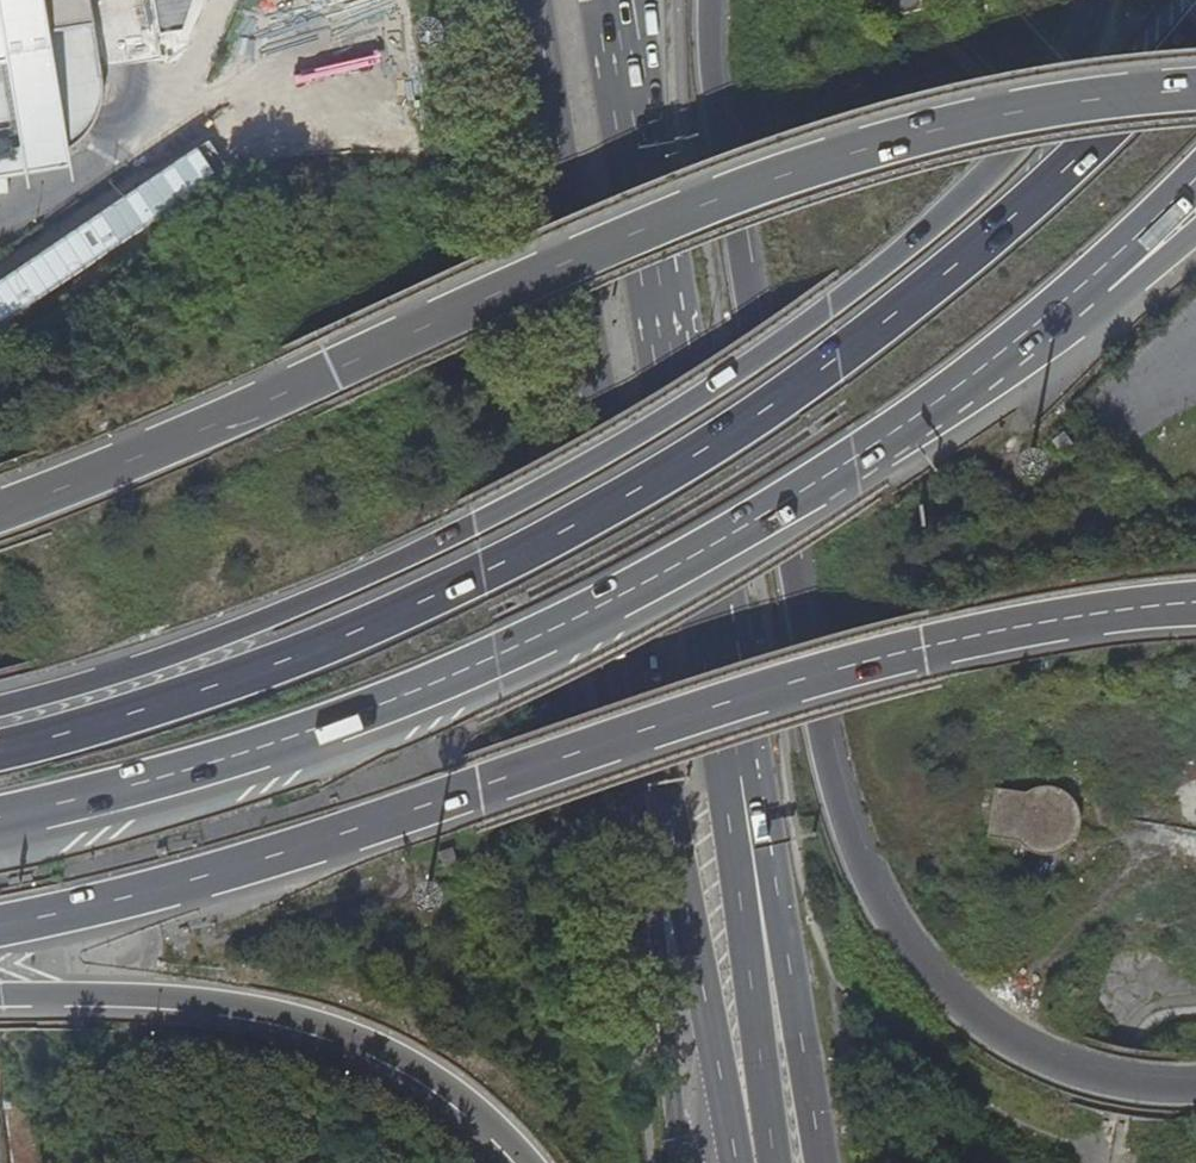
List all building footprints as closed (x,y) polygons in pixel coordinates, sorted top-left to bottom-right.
[(34,162),(53,158),(69,152),(81,143),(92,131),(100,115),(104,103),(102,69),(157,61),(156,51),(162,51),(165,54),(172,54),(177,51),(195,7),(197,0),(0,0),(0,168),(34,162)] [(872,25),(923,12),(920,0),(867,0),(872,25)] [(1063,455),(1073,446),(1064,434),(1053,443),(1063,455)] [(1075,805),(997,793),(990,837),(1067,850),(1075,805)]
